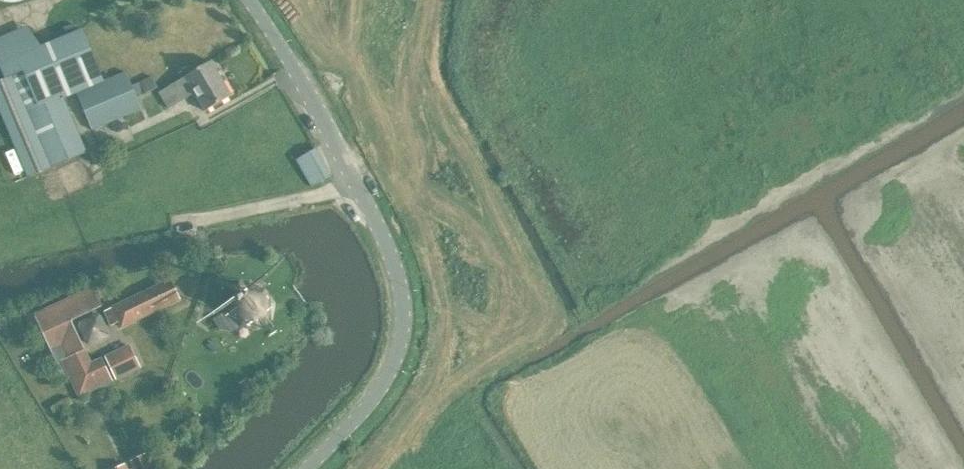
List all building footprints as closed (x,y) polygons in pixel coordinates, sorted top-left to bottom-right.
[(135,95),(144,91),(145,94),(157,88),(152,76),(139,82),(131,86),(126,72),(104,81),(82,29),(42,46),(27,26),(0,37),(0,68),(4,79),(0,81),(0,112),(27,175),(85,150),(62,98),(76,92),(91,129),(141,109),(135,95)] [(206,111),(232,96),(212,62),(159,93),(169,109),(195,94),(206,111)] [(295,159),(310,186),(330,175),(315,147),(295,159)] [(123,328),(180,300),(171,280),(106,311),(113,325),(120,322),(123,328)] [(249,288),(246,290),(235,297),(232,314),(230,315),(227,312),(215,320),(222,330),(234,332),(239,328),(237,325),(240,323),(242,327),(258,330),(271,321),(274,305),(265,291),(249,288)] [(63,360),(64,362),(71,378),(72,377),(81,398),(114,383),(104,361),(93,366),(73,323),(104,308),(95,290),(36,317),(57,363),(63,360)] [(115,379),(138,367),(132,355),(129,346),(104,357),(115,379)] [(120,403),(113,406),(116,414),(117,413),(119,417),(125,414),(120,403)] [(137,465),(139,468),(154,468),(149,459),(137,465)]
